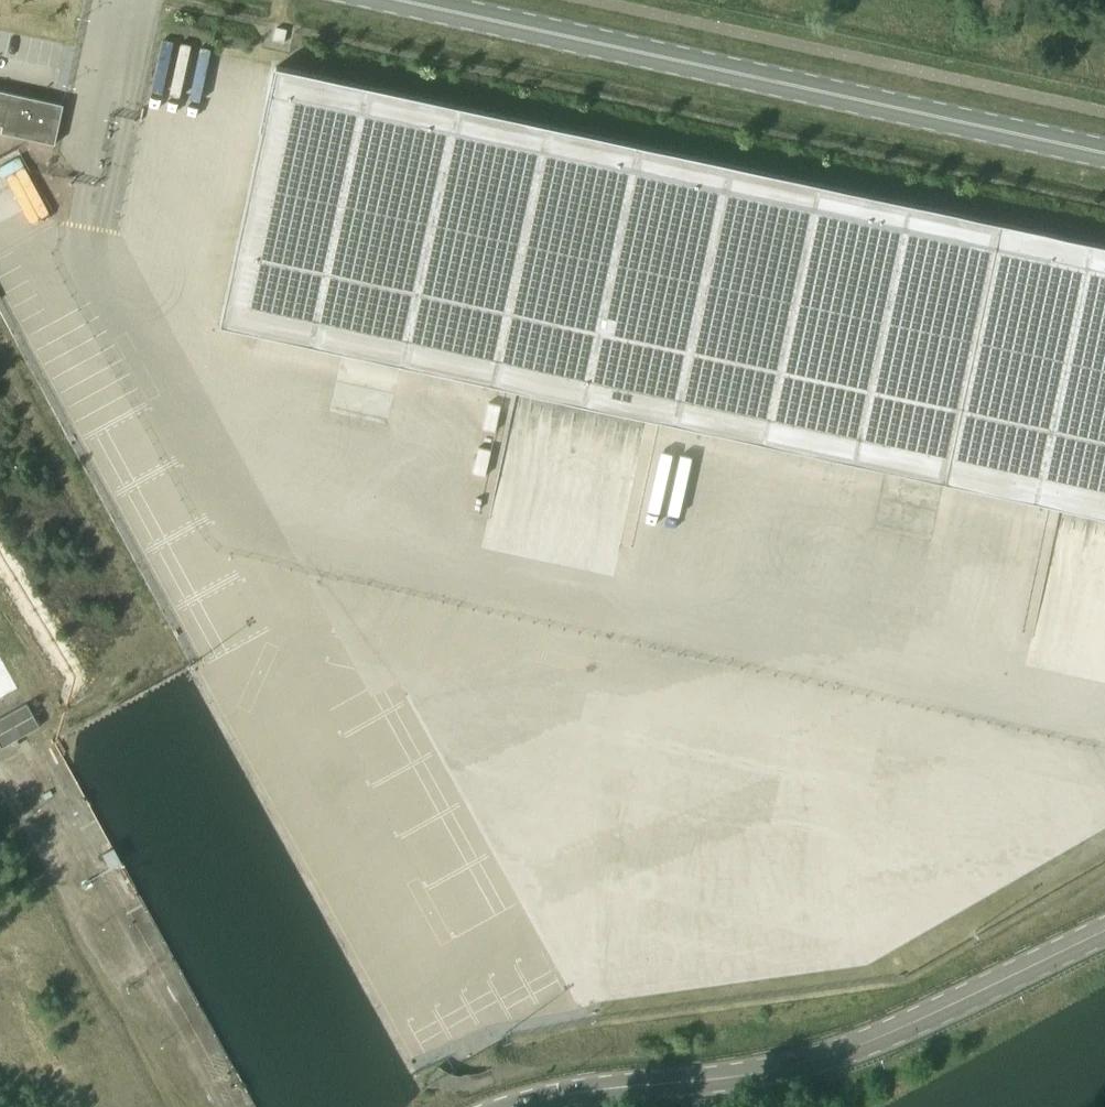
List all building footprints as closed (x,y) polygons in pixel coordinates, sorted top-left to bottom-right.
[(161,40),(158,54),(185,60),(188,46),(161,40)] [(220,325),(1104,515),(1104,245),(276,67),(220,325)] [(192,178),(221,180),(227,95),(144,89),(138,173),(159,175),(159,186),(179,187),(180,180),(192,181),(192,178)] [(2,126),(16,129),(15,136),(54,144),(63,105),(0,91),(0,126),(2,126)] [(856,464),(852,488),(872,491),(875,466),(856,464)] [(0,718),(0,746),(0,747),(38,726),(26,704),(0,718)]
